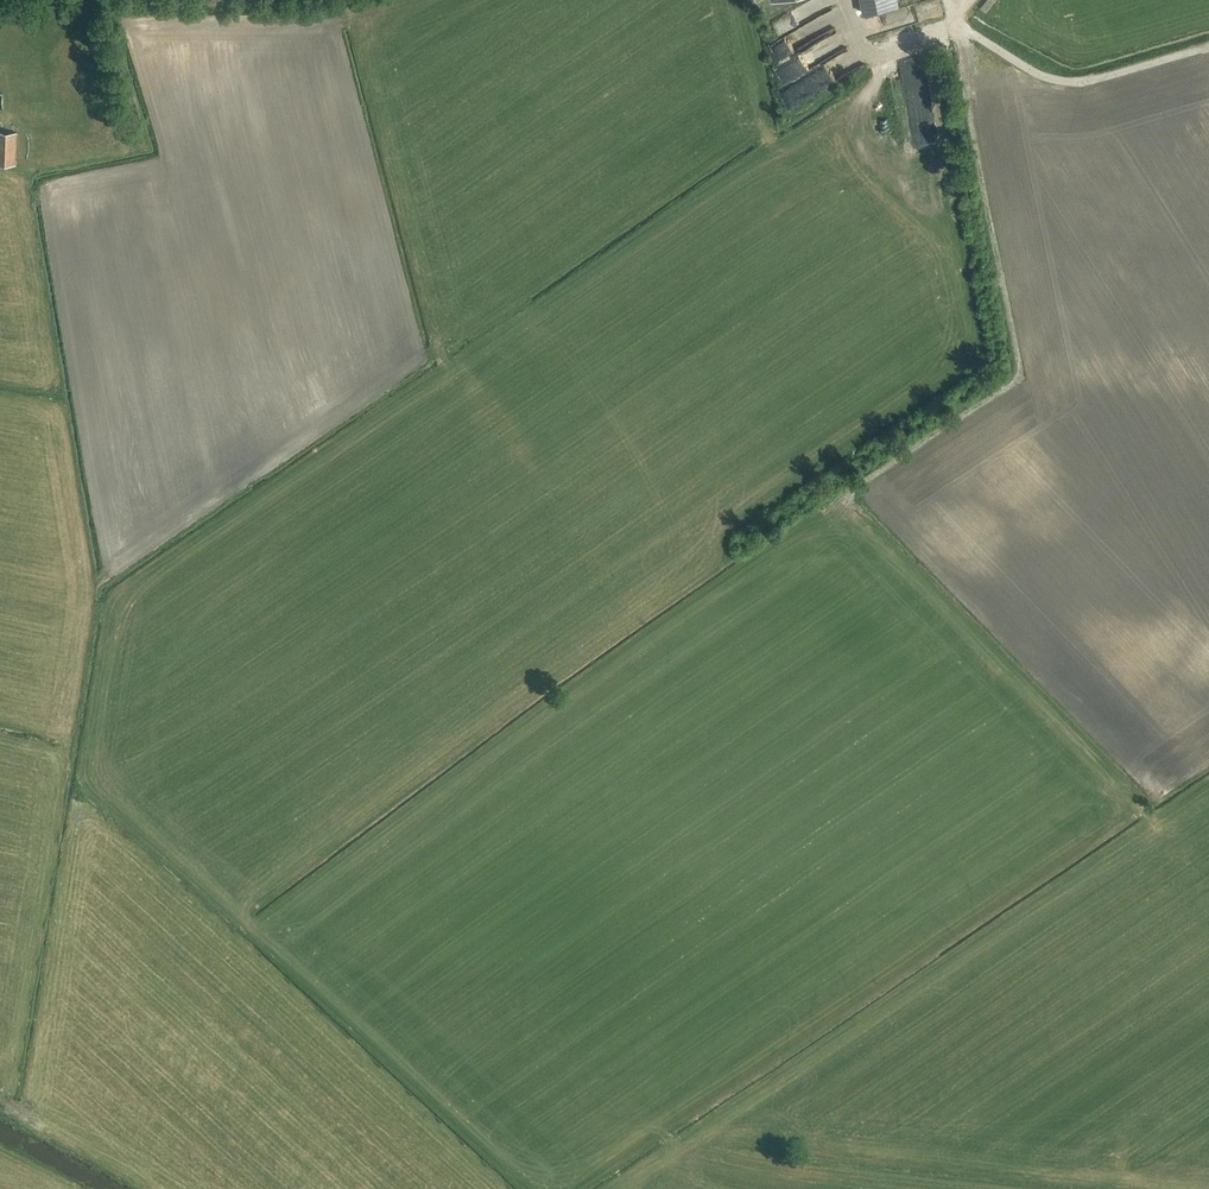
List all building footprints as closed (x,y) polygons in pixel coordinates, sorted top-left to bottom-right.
[(822,12),(822,10),(840,2),(838,0),(809,0),(815,15),(822,12)] [(863,16),(893,10),(891,0),(860,0),(863,16)] [(941,0),(929,0),(932,16),(944,14),(941,0)] [(792,108),(817,94),(805,73),(851,48),(840,27),(775,63),(788,88),(782,91),(792,108)] [(15,164),(16,133),(0,133),(0,164),(15,164)]
